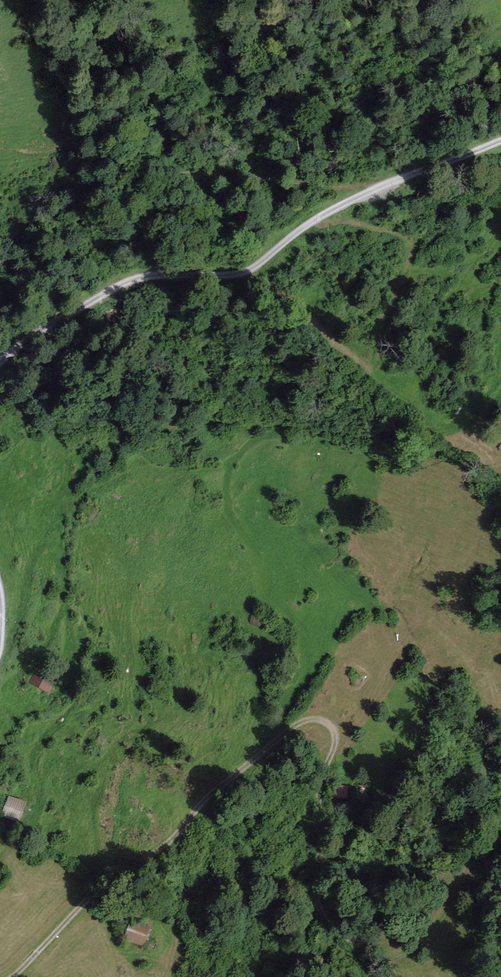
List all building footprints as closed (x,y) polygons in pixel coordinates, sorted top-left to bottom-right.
[(41,664),(31,682),(49,691),(59,673),(41,664)] [(337,786),(336,796),(346,798),(347,788),(337,786)] [(8,797),(2,814),(18,821),(25,804),(8,797)] [(130,920),(123,938),(142,944),(148,927),(130,920)]
